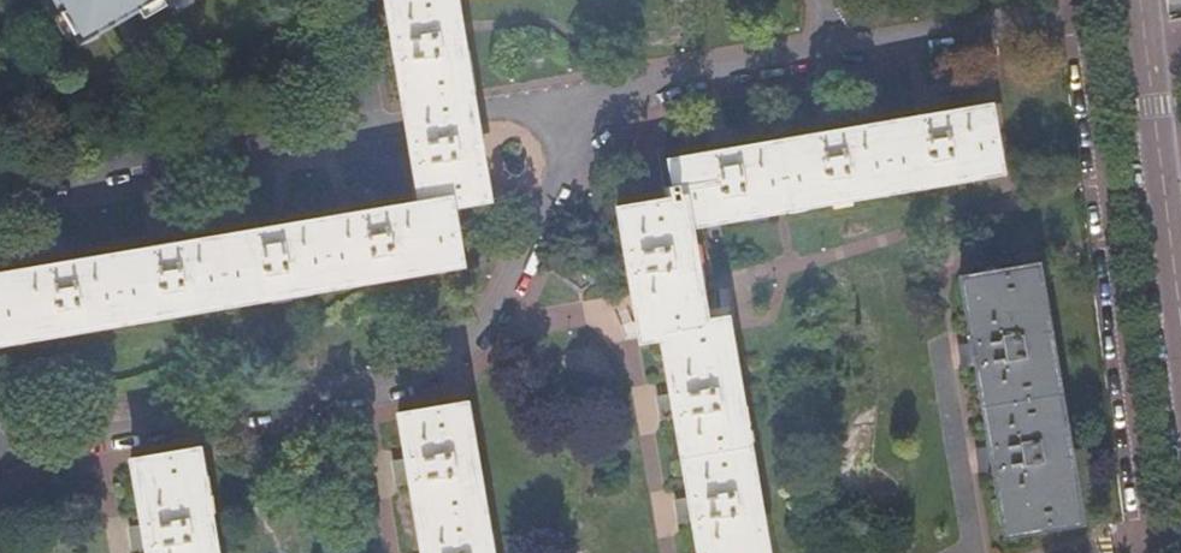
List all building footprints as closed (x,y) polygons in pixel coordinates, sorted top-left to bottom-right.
[(0,274),(0,348),(473,268),(463,208),(500,202),(484,110),(466,0),(389,0),(410,122),(423,202),(0,274)] [(75,38),(79,45),(138,12),(158,0),(53,0),(61,13),(75,38)] [(138,12),(143,21),(165,8),(161,0),(158,0),(138,12)] [(66,44),(75,38),(61,13),(51,19),(66,44)] [(616,211),(638,337),(659,334),(695,552),(759,552),(701,220),(992,171),(982,112),(668,164),(672,185),(663,187),(666,203),(616,211)] [(1069,520),(1025,269),(960,281),(1002,531),(1069,520)] [(397,418),(420,552),(483,552),(458,408),(397,418)] [(130,464),(145,552),(208,552),(191,454),(130,464)]
